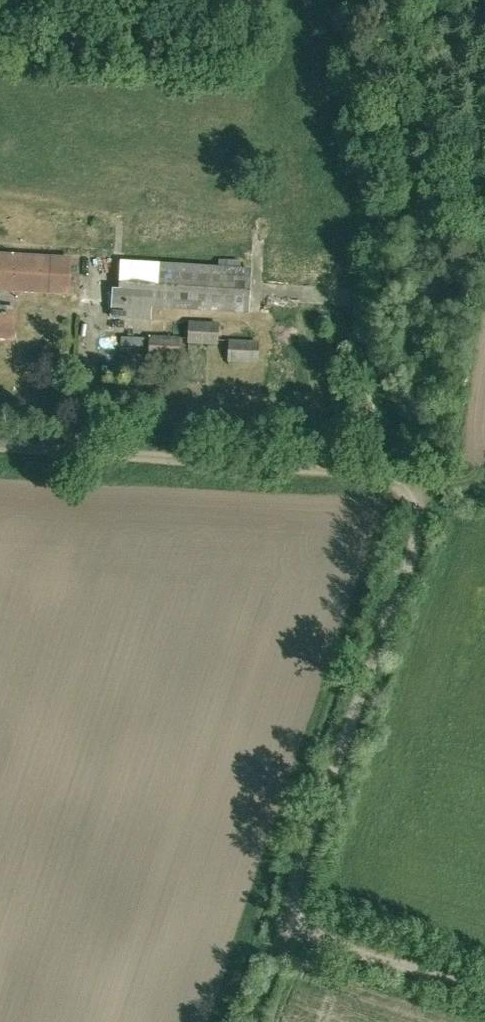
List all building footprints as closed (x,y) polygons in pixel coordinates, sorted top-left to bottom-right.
[(267,226),(259,225),(258,242),(266,243),(267,226)] [(74,252),(0,247),(0,336),(16,337),(18,303),(1,302),(2,290),(71,294),(74,252)] [(222,255),(126,247),(123,277),(116,276),(112,322),(155,326),(155,322),(157,296),(254,303),(258,258),(245,257),(246,249),(223,247),(222,255)] [(225,310),(193,308),(192,332),(223,334),(225,310)] [(155,326),(153,345),(185,348),(187,325),(155,322),(155,326)] [(263,327),(232,327),(232,350),(262,351),(263,327)]
